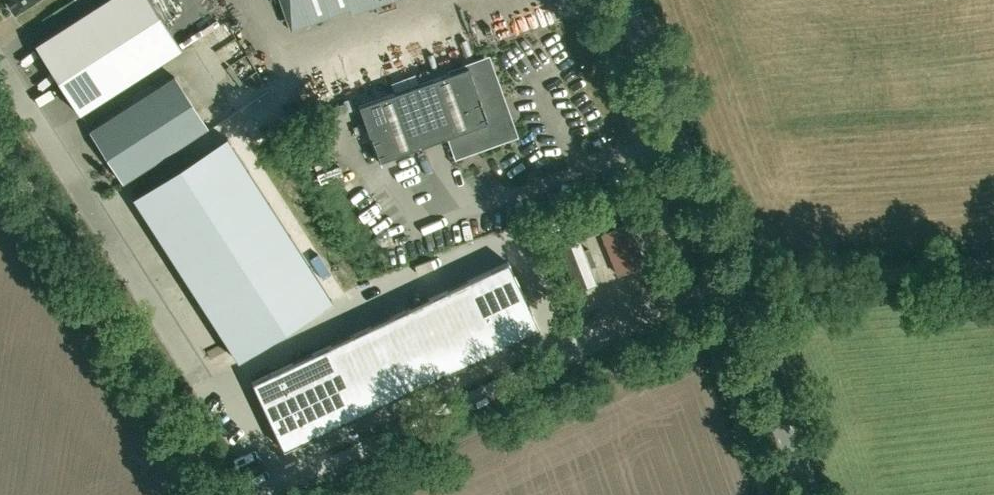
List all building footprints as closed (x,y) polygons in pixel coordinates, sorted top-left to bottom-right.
[(15,14),(36,0),(6,0),(15,14)] [(35,44),(79,113),(182,47),(151,0),(104,0),(35,44)] [(293,26),(365,0),(284,0),(293,26)] [(518,6),(516,0),(498,0),(501,11),(518,6)] [(456,50),(458,59),(481,53),(479,44),(456,50)] [(458,153),(513,134),(487,61),(475,65),(475,64),(358,106),(379,162),(451,136),(453,142),(454,142),(458,153)] [(208,128),(175,76),(90,131),(122,183),(208,128)] [(226,136),(132,197),(238,361),(332,300),(226,136)] [(603,211),(590,217),(597,234),(610,228),(603,211)] [(584,239),(597,234),(590,217),(577,222),(584,239)] [(602,234),(618,274),(641,264),(625,224),(602,234)] [(587,286),(610,277),(594,236),(570,245),(587,286)] [(508,261),(423,301),(454,369),(540,329),(508,261)] [(423,301),(337,341),(369,409),(454,369),(423,301)] [(337,341),(251,381),(283,449),(369,409),(337,341)]
